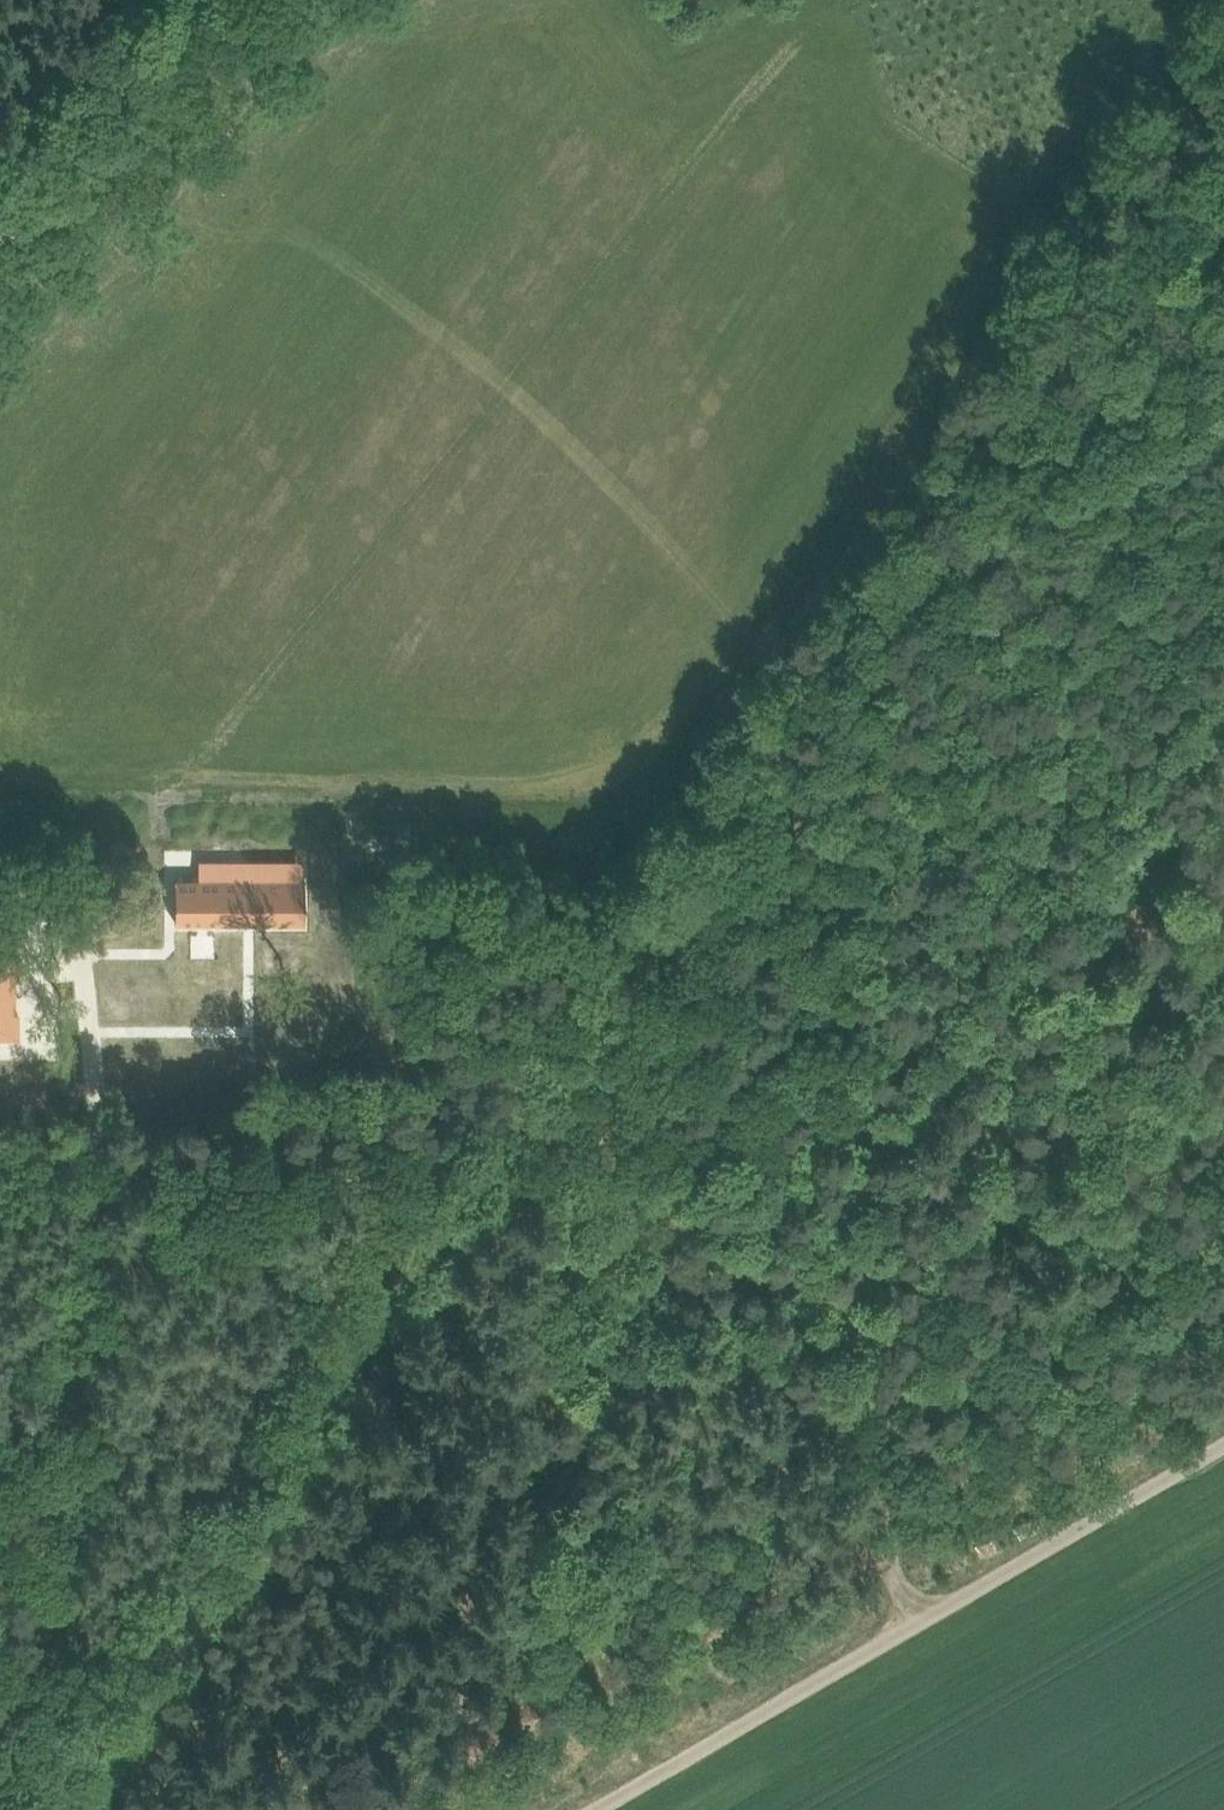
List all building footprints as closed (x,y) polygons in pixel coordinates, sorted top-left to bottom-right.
[(154,877),(104,878),(105,921),(169,921),(169,877),(176,877),(176,860),(154,860),(154,877)] [(176,877),(169,877),(169,921),(234,920),(234,877),(176,877)] [(0,969),(0,1017),(15,1017),(15,1013),(40,1012),(39,988),(7,988),(7,969),(0,969)]
